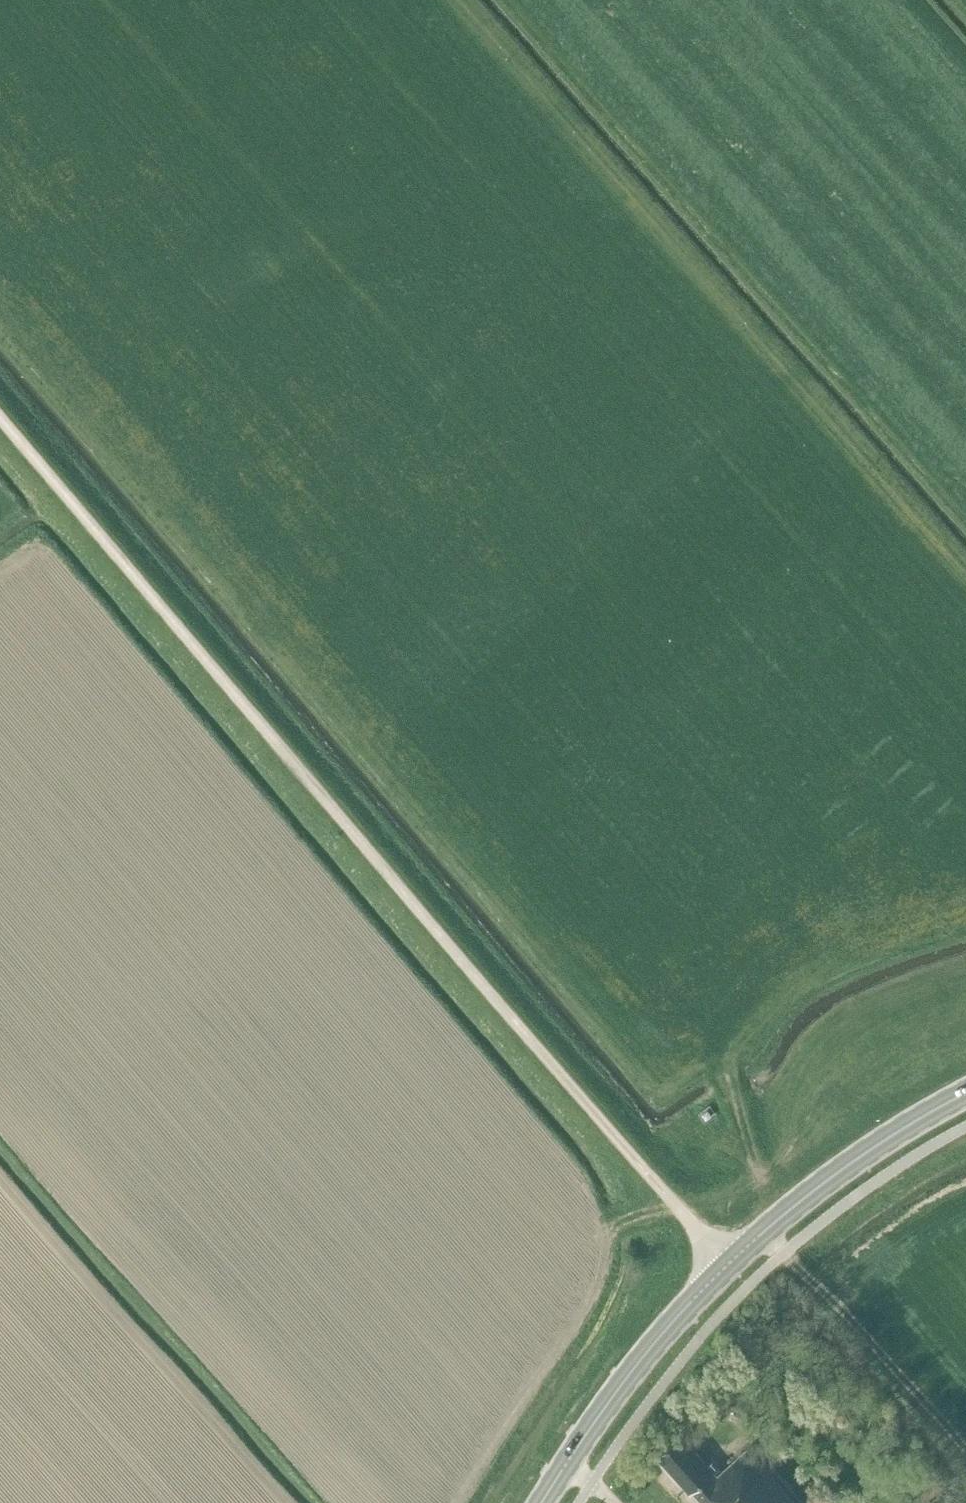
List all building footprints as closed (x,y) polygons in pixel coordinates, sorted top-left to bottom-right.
[(750,1444),(716,1474),(679,1433),(656,1454),(690,1491),(692,1489),(705,1502),(803,1502),(750,1444)]
